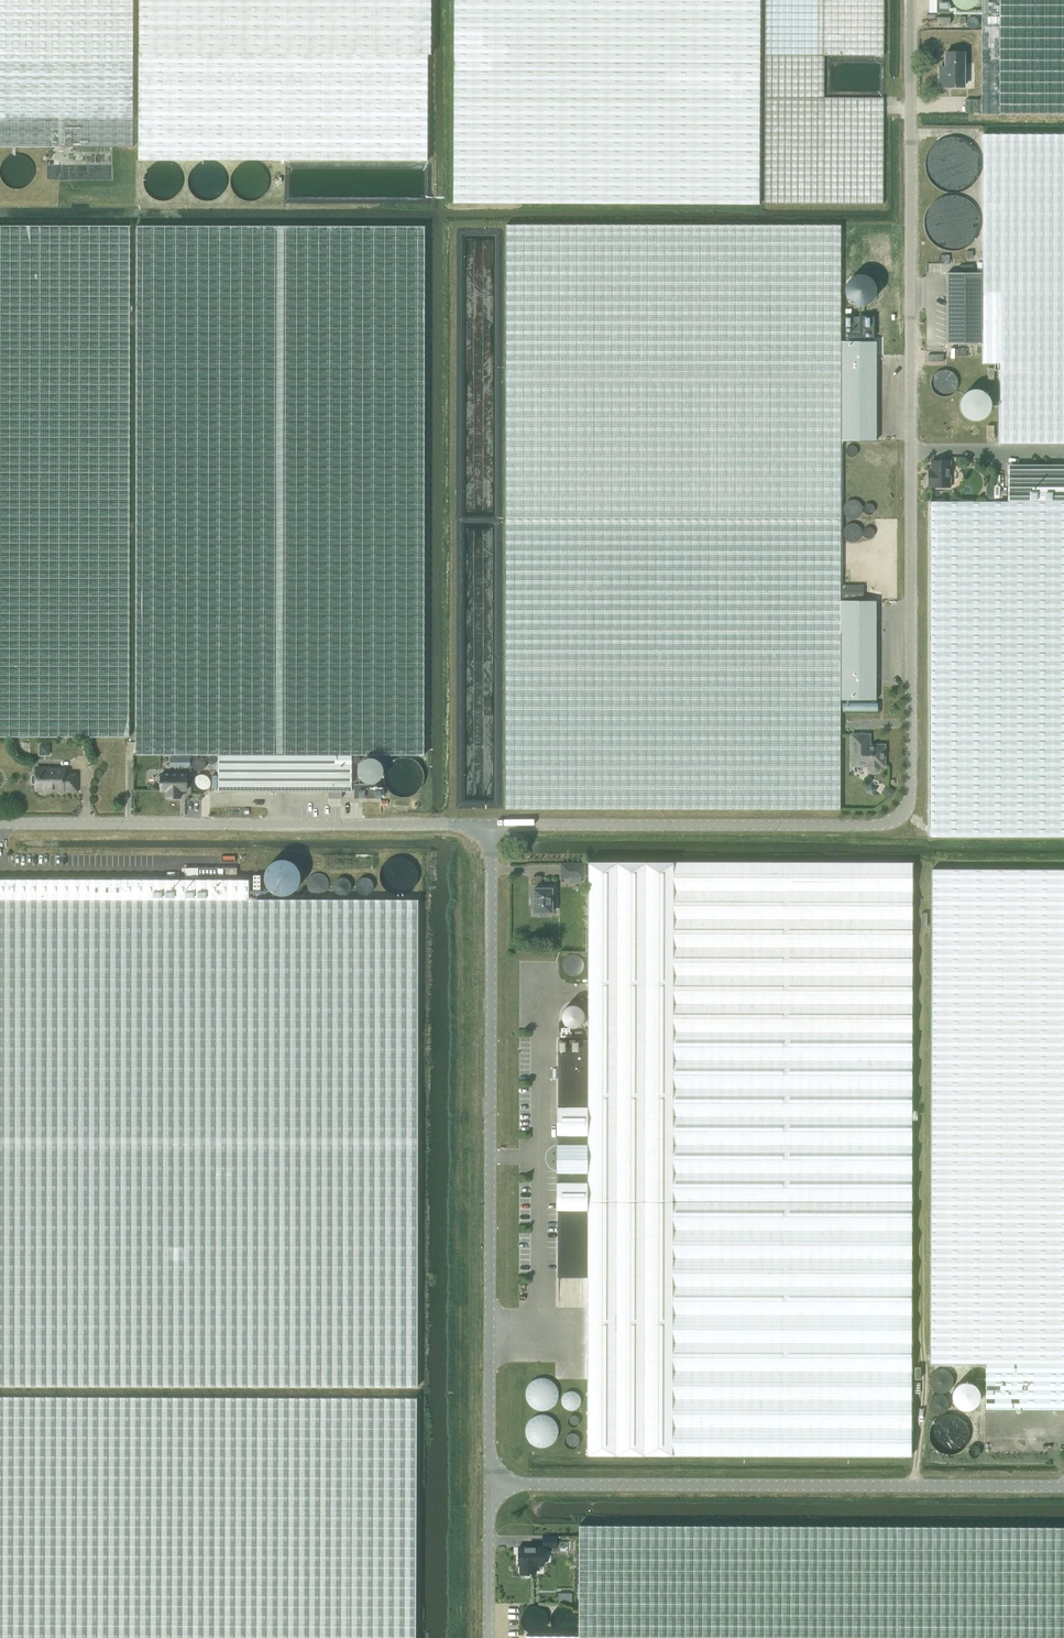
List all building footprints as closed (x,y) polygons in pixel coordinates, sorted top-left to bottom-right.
[(133,146),(133,0),(0,0),(0,146),(133,146)] [(139,160),(426,161),(427,55),(430,55),(430,0),(140,0),(139,160)] [(452,203),(758,204),(759,0),(453,0),(452,203)] [(764,203),(883,204),(883,98),(824,98),(824,56),(883,56),(883,0),(765,0),(764,203)] [(928,13),(936,13),(948,13),(948,0),(928,0),(928,13)] [(981,114),(1063,114),(1063,0),(981,0),(981,114)] [(964,86),(964,52),(945,52),(945,73),(940,73),(940,86),(964,86)] [(983,133),(982,272),(982,343),(982,362),(1000,362),(1000,442),(1063,442),(1063,134),(983,133)] [(505,519),(841,519),(841,440),(841,341),(841,224),(506,224),(505,519)] [(129,736),(130,225),(0,225),(0,737),(129,736)] [(219,790),(333,790),(352,790),(352,754),(424,755),(425,225),(136,225),(136,754),(219,754),(219,761),(213,766),(219,772),(219,790)] [(982,343),(982,272),(947,272),(947,342),(982,343)] [(845,289),(845,290),(845,291),(845,292),(846,293),(846,294),(846,295),(847,296),(847,297),(848,298),(848,299),(849,300),(850,301),(851,301),(851,302),(852,302),(853,303),(854,303),(855,304),(856,304),(857,305),(858,305),(859,305),(860,305),(861,305),(862,305),(863,305),(864,304),(865,304),(866,304),(867,304),(868,303),(869,302),(870,302),(871,301),(872,300),(872,299),(873,299),(873,298),(874,297),(874,296),(875,296),(875,295),(875,294),(876,293),(876,292),(876,291),(876,290),(876,289),(876,288),(876,287),(875,286),(875,285),(875,284),(875,283),(874,283),(874,282),(873,281),(873,280),(872,280),(872,279),(871,278),(870,278),(870,277),(869,277),(868,276),(867,276),(867,275),(866,275),(865,275),(864,275),(863,274),(862,274),(861,274),(860,274),(859,274),(858,275),(857,275),(856,275),(855,275),(854,276),(853,276),(852,277),(851,277),(851,278),(850,279),(849,279),(849,280),(848,281),(847,282),(847,283),(846,284),(846,285),(846,286),(845,287),(845,288),(845,289)] [(845,316),(845,337),(874,337),(874,316),(845,316)] [(877,341),(841,341),(841,440),(876,440),(877,341)] [(931,485),(931,487),(951,487),(951,460),(931,460),(931,469),(928,469),(928,485),(931,485)] [(1008,501),(1063,501),(1063,464),(1008,464),(1008,501)] [(986,468),(981,473),(985,477),(990,473),(986,468)] [(1008,501),(931,501),(931,836),(1063,836),(1063,501),(1008,501)] [(841,519),(505,519),(505,808),(841,808),(841,699),(841,600),(841,519)] [(863,584),(842,584),(843,599),(863,598),(863,584)] [(841,600),(841,699),(876,699),(876,600),(841,600)] [(870,771),(873,772),(875,772),(878,771),(879,769),(880,766),(880,765),(884,765),(884,745),(869,745),(869,734),(852,734),(852,765),(868,765),(868,766),(869,769),(870,771)] [(32,782),(33,783),(36,783),(36,789),(63,789),(63,790),(77,790),(77,774),(64,774),(64,769),(49,769),(49,767),(36,767),(36,774),(33,774),(32,775),(32,782)] [(167,797),(180,797),(180,789),(187,789),(187,774),(161,774),(161,789),(167,789),(167,797)] [(354,798),(381,798),(381,785),(354,785),(354,798)] [(886,785),(881,792),(889,798),(894,790),(886,785)] [(911,1455),(912,1037),(912,862),(588,861),(588,1040),(587,1275),(587,1454),(911,1455)] [(562,863),(562,877),(584,877),(584,863),(562,863)] [(932,868),(930,1364),(985,1365),(985,1409),(1063,1409),(1063,869),(932,868)] [(417,1386),(418,899),(249,899),(249,879),(0,879),(0,1385),(417,1386)] [(534,888),(534,911),(539,911),(539,913),(547,913),(547,911),(552,911),(552,894),(555,894),(555,884),(539,884),(539,888),(534,888)] [(581,1276),(587,1275),(588,1040),(559,1040),(558,1276),(581,1276)] [(417,1395),(379,1395),(292,1395),(168,1395),(28,1394),(0,1394),(0,1637),(416,1637),(417,1395)] [(579,1525),(578,1635),(526,1635),(526,1637),(1063,1637),(1063,1527),(579,1525)] [(542,1536),(542,1547),(544,1547),(556,1547),(556,1536),(542,1536)] [(530,1575),(532,1573),(535,1573),(535,1564),(544,1564),(544,1547),(518,1547),(518,1564),(521,1564),(521,1573),(524,1573),(526,1575),(528,1576),(530,1575)]
